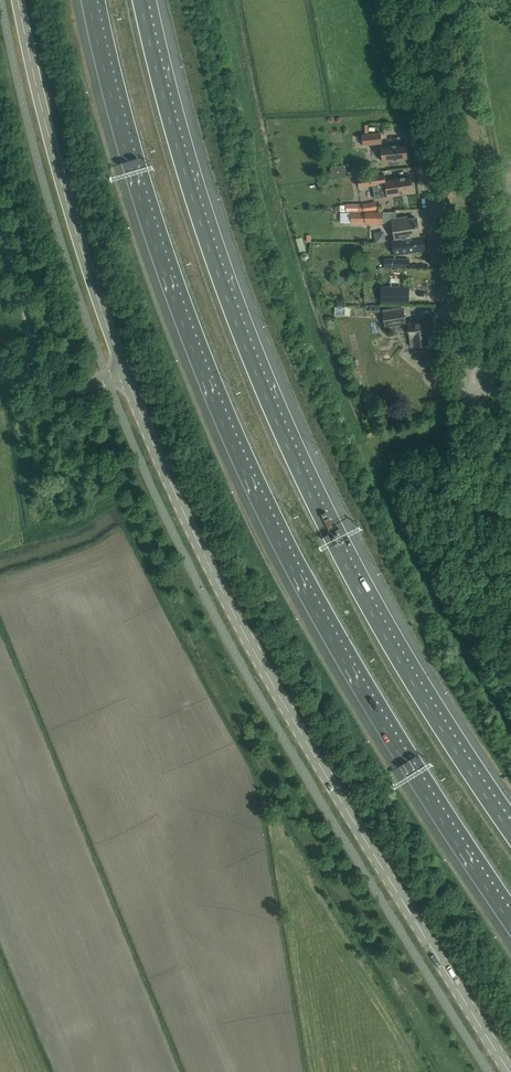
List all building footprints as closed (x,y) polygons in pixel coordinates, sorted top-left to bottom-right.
[(363,145),(381,143),(380,132),(362,134),(363,145)] [(406,150),(405,143),(382,146),(383,161),(407,158),(407,156),(408,155),(407,151),(406,150)] [(373,188),(375,198),(386,196),(385,193),(394,192),(394,193),(411,190),(410,176),(392,179),(380,181),(381,187),(373,188)] [(377,208),(376,200),(362,202),(363,210),(377,208)] [(366,212),(346,212),(340,212),(339,222),(365,223),(382,223),(383,211),(366,211),(366,212)] [(395,239),(419,236),(416,217),(399,219),(399,217),(392,218),(395,239)] [(425,250),(423,235),(419,236),(395,239),(392,239),(384,240),(385,245),(392,244),(394,254),(425,250)] [(409,267),(409,258),(385,258),(385,267),(409,267)] [(409,287),(381,286),(381,303),(409,303),(409,287)] [(334,315),(345,316),(345,307),(335,307),(334,315)] [(385,327),(406,323),(403,307),(382,311),(385,327)] [(427,344),(426,335),(433,334),(431,319),(407,323),(410,337),(413,336),(415,346),(427,344)] [(386,480),(390,490),(397,487),(392,477),(386,480)]
